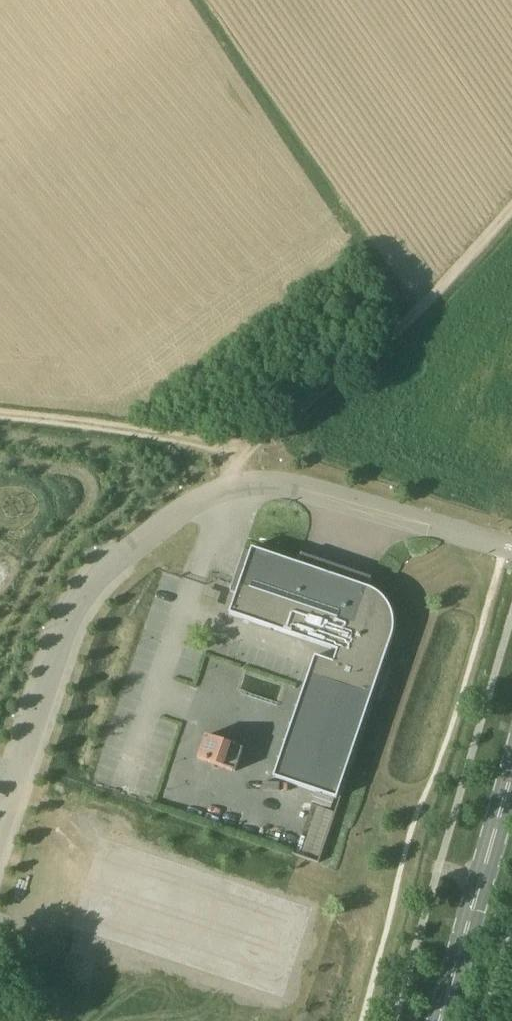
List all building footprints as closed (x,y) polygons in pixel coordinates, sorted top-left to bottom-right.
[(333,662),(315,656),(274,777),(338,799),(373,697),(380,700),(392,666),(384,663),(393,638),(394,634),(395,630),(395,625),(395,620),(394,616),(393,612),(391,608),(389,604),(386,599),(382,596),(379,593),(375,590),(371,589),(369,588),(373,578),(302,553),(299,564),(252,548),(251,551),(245,549),(230,591),(237,593),(230,614),(338,651),(333,662)] [(236,772),(244,749),(206,736),(198,759),(236,772)] [(312,831),(327,834),(332,809),(317,806),(312,831)]
